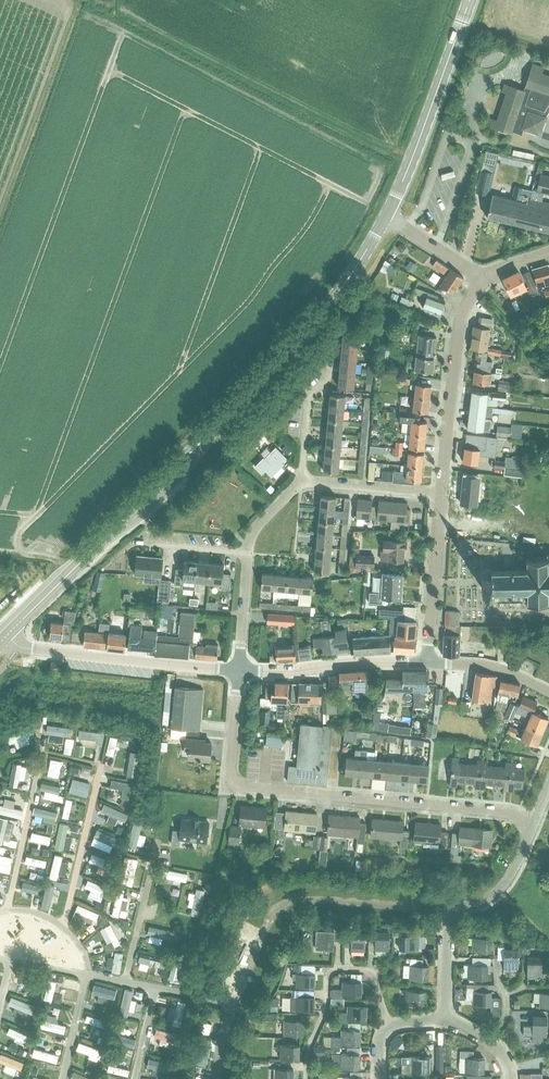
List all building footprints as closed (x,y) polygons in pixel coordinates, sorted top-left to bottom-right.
[(542,74),(544,67),(533,64),(525,86),(526,86),(525,90),(505,83),(503,91),(508,93),(498,120),(493,118),(491,126),(512,133),(512,130),(517,132),(518,129),(523,131),(523,129),(540,134),(546,116),(544,116),(548,109),(548,76),(542,74)] [(482,169),(476,192),(488,194),(494,171),(498,154),(486,151),(482,169)] [(511,222),(548,231),(548,203),(542,201),(541,201),(538,200),(539,198),(539,196),(540,193),(540,192),(541,192),(544,193),(545,193),(548,194),(548,176),(542,174),(545,162),(540,160),(533,189),(533,191),(532,196),(530,195),(525,194),(523,201),(516,199),(511,222)] [(493,193),(487,217),(511,222),(516,199),(523,201),(525,194),(530,195),(532,196),(533,191),(533,189),(516,185),(513,198),(493,193)] [(400,243),(397,247),(402,251),(405,247),(400,243)] [(449,267),(437,259),(433,265),(445,272),(449,267)] [(385,260),(379,269),(385,272),(387,269),(392,272),(393,272),(396,266),(390,263),(385,260)] [(408,267),(414,271),(417,265),(411,261),(408,267)] [(534,268),(539,285),(543,284),(548,282),(548,265),(548,264),(534,268)] [(464,277),(451,268),(441,283),(454,292),(464,277)] [(424,279),(431,283),(436,275),(429,271),(424,279)] [(530,271),(525,274),(534,293),(539,291),(530,271)] [(514,273),(504,278),(512,294),(528,286),(521,272),(515,275),(514,273)] [(438,295),(416,286),(415,291),(425,295),(425,294),(428,295),(424,307),(441,313),(446,299),(438,296),(438,295)] [(393,293),(390,299),(396,301),(399,295),(393,293)] [(403,296),(400,303),(412,308),(415,301),(403,296)] [(471,348),(492,351),(492,353),(502,355),(503,349),(493,347),(493,348),(489,347),(489,343),(491,344),(492,339),(490,338),(494,318),(480,316),(479,326),(475,325),(471,348)] [(437,337),(420,334),(415,369),(433,371),(437,337)] [(344,335),(343,348),(358,349),(359,336),(344,335)] [(358,349),(343,348),(342,361),(357,362),(358,349)] [(475,369),(492,371),(494,360),(488,359),(489,351),(478,350),(475,369)] [(357,362),(342,361),(341,373),(356,374),(357,362)] [(501,372),(492,371),(475,369),(474,381),(491,383),(492,377),(501,378),(501,372)] [(356,374),(341,373),(339,386),(355,388),(356,374)] [(513,381),(500,380),(498,389),(511,391),(513,381)] [(417,382),(415,396),(430,398),(431,384),(417,382)] [(473,391),(471,403),(488,404),(488,403),(499,404),(499,398),(494,398),(494,394),(492,394),(492,393),(473,391)] [(331,393),(330,406),(345,408),(346,394),(331,393)] [(430,398),(415,396),(414,410),(428,411),(430,398)] [(471,403),(469,416),(486,418),(486,415),(493,416),(494,411),(513,414),(514,409),(503,408),(503,407),(488,404),(471,403)] [(330,406),(329,419),(344,420),(345,408),(330,406)] [(399,413),(398,420),(399,421),(404,421),(402,431),(403,431),(412,432),(426,433),(427,421),(413,420),(412,420),(412,418),(413,415),(410,415),(406,414),(399,413)] [(469,416),(468,428),(491,431),(491,425),(492,420),(485,419),(486,418),(469,416)] [(344,420),(329,419),(328,431),(343,433),(344,420)] [(512,422),(511,426),(498,425),(497,435),(521,438),(523,423),(512,422)] [(343,433),(328,431),(326,444),(342,445),(343,433)] [(426,433),(412,432),(410,446),(425,447),(426,433)] [(464,461),(471,462),(478,463),(479,463),(479,462),(480,454),(496,456),(498,439),(498,437),(467,434),(466,441),(465,447),(465,453),(464,461)] [(342,445),(326,444),(325,457),(340,458),(342,445)] [(291,450),(286,445),(282,450),(287,455),(291,450)] [(264,457),(256,466),(263,472),(266,469),(272,475),(283,463),(282,462),(287,457),(276,447),(265,459),(264,457)] [(423,465),(425,451),(410,450),(409,464),(423,465)] [(325,457),(324,470),(339,471),(340,458),(325,457)] [(505,467),(504,475),(523,477),(524,469),(519,469),(520,458),(506,457),(506,461),(505,467)] [(393,482),(405,483),(415,484),(415,482),(415,480),(415,479),(415,480),(418,480),(421,480),(422,480),(423,466),(423,465),(409,464),(408,464),(408,465),(407,472),(394,470),(393,475),(393,482)] [(393,470),(383,469),(382,480),(392,481),(393,470)] [(477,503),(480,474),(465,473),(462,501),(477,503)] [(271,484),(267,489),(271,493),(275,489),(271,484)] [(322,495),(321,508),(336,509),(337,496),(322,495)] [(375,518),(376,505),(373,505),(373,499),(359,498),(357,517),(375,518)] [(376,505),(375,518),(392,520),(394,501),(380,500),(379,506),(376,505)] [(394,501),(392,520),(410,522),(412,508),(408,508),(409,503),(394,501)] [(296,517),(307,516),(307,508),(296,508),(296,517)] [(345,510),(336,509),(321,508),(320,520),(335,522),(335,516),(344,517),(343,522),(349,523),(350,510),(345,510)] [(335,522),(320,520),(318,533),(333,534),(335,522)] [(333,534),(318,533),(317,546),(332,547),(333,534)] [(385,539),(384,550),(383,550),(382,559),(404,560),(406,540),(385,539)] [(332,547),(317,546),(316,558),(331,559),(332,547)] [(352,554),(351,562),(357,563),(356,565),(374,566),(375,554),(359,553),(360,548),(352,548),(352,554)] [(543,605),(543,603),(548,602),(548,604),(548,554),(548,556),(534,556),(534,559),(530,559),(529,558),(528,558),(528,559),(527,559),(527,561),(528,561),(528,570),(519,571),(519,569),(518,569),(518,571),(509,571),(509,570),(508,570),(508,571),(500,571),(500,570),(499,570),(499,571),(494,571),(494,570),(493,570),(491,569),(491,568),(491,569),(487,569),(486,568),(486,569),(484,572),(483,571),(483,572),(484,572),(483,576),(482,576),(482,578),(483,578),(483,583),(483,586),(482,586),(482,588),(485,588),(485,587),(489,587),(489,590),(490,591),(492,591),(492,592),(493,592),(493,593),(494,593),(494,592),(499,592),(499,593),(500,593),(500,592),(508,592),(508,593),(510,593),(510,592),(518,592),(519,593),(520,593),(520,591),(529,591),(530,601),(528,601),(528,603),(530,603),(530,604),(531,604),(531,603),(536,603),(536,605),(543,605)] [(135,575),(161,577),(163,558),(137,555),(135,575)] [(331,559),(316,558),(315,571),(330,573),(331,559)] [(176,568),(175,584),(183,585),(182,588),(195,590),(196,581),(198,561),(185,560),(184,569),(176,568)] [(198,561),(196,581),(209,582),(211,562),(198,561)] [(211,562),(209,582),(222,583),(221,589),(230,590),(232,574),(224,573),(225,564),(211,562)] [(356,573),(356,565),(345,565),(345,573),(356,573)] [(105,572),(97,570),(93,590),(101,592),(105,572)] [(275,588),(276,573),(263,572),(262,587),(275,588)] [(275,588),(274,596),(287,597),(287,590),(289,574),(276,573),(275,588)] [(369,592),(369,602),(383,603),(383,597),(402,599),(404,574),(383,573),(382,593),(369,592)] [(301,576),(289,574),(287,590),(300,591),(301,576)] [(314,577),(301,576),(300,591),(313,592),(314,577)] [(171,580),(160,579),(158,600),(169,601),(171,580)] [(162,632),(175,633),(176,625),(170,625),(170,619),(172,619),(173,604),(164,604),(162,632)] [(381,608),(380,618),(390,618),(404,619),(404,610),(381,608)] [(51,622),(50,638),(62,639),(62,638),(70,639),(71,624),(74,624),(76,611),(65,610),(64,623),(51,622)] [(446,624),(447,624),(460,625),(460,611),(447,610),(446,624)] [(155,621),(163,620),(162,611),(154,612),(155,621)] [(126,635),(126,645),(128,646),(128,647),(148,649),(147,653),(189,657),(190,644),(193,644),(194,631),(196,614),(196,613),(182,612),(179,636),(158,635),(158,631),(144,630),(141,630),(142,625),(133,624),(134,617),(128,616),(126,635)] [(268,613),(268,623),(295,625),(295,615),(268,613)] [(417,622),(406,621),(390,620),(389,633),(398,634),(398,635),(395,637),(394,651),(415,653),(417,622)] [(125,650),(126,645),(126,635),(109,633),(110,624),(100,622),(99,632),(85,630),(84,645),(125,650)] [(460,625),(447,624),(446,634),(445,634),(444,654),(460,655),(462,625),(460,625)] [(337,635),(323,637),(314,638),(316,646),(324,645),(325,651),(340,649),(339,645),(348,644),(346,629),(337,630),(337,635)] [(190,644),(189,657),(217,659),(218,644),(207,644),(206,645),(204,646),(197,646),(197,643),(196,643),(196,640),(199,640),(200,632),(194,631),(193,644),(190,644)] [(390,635),(353,638),(355,655),(392,652),(390,635)] [(276,648),(273,648),(273,656),(274,656),(277,655),(277,659),(277,662),(296,661),(295,645),(276,646),(276,648)] [(296,646),(296,658),(309,658),(309,646),(296,646)] [(51,666),(51,670),(56,671),(62,671),(62,667),(62,664),(63,663),(58,662),(52,661),(51,666)] [(340,676),(329,676),(330,684),(330,688),(354,687),(354,691),(355,691),(355,695),(357,696),(361,696),(362,695),(362,690),(369,690),(369,686),(375,686),(375,681),(369,681),(369,670),(340,671),(340,676)] [(414,689),(415,671),(404,671),(403,679),(387,679),(386,690),(403,691),(403,689),(414,689)] [(415,671),(414,689),(414,704),(415,704),(417,706),(419,705),(420,707),(422,705),(423,705),(425,702),(425,692),(422,692),(422,690),(429,690),(430,672),(415,671)] [(496,685),(497,679),(498,676),(477,672),(473,699),(485,701),(485,700),(492,701),(494,685),(496,685)] [(497,679),(496,685),(498,686),(497,694),(499,694),(498,698),(499,698),(497,709),(506,711),(509,694),(511,694),(511,693),(519,695),(521,683),(497,679)] [(276,683),(267,682),(266,697),(272,698),(272,701),(278,701),(277,717),(287,718),(289,682),(276,682),(276,683)] [(293,682),(292,701),(321,703),(322,684),(293,682)] [(172,728),(171,738),(186,739),(186,747),(191,747),(190,757),(211,759),(212,743),(205,742),(205,739),(199,738),(204,689),(195,688),(180,687),(176,686),(172,728)] [(323,691),(324,704),(324,713),(337,712),(337,695),(330,696),(330,691),(323,691)] [(527,725),(542,731),(548,718),(534,712),(538,702),(524,696),(520,705),(519,705),(517,711),(531,717),(527,725)] [(470,700),(461,699),(460,711),(469,711),(470,700)] [(512,702),(506,716),(512,719),(518,705),(512,702)] [(373,725),(372,729),(388,731),(388,728),(389,724),(389,723),(380,722),(381,713),(375,712),(374,715),(373,725)] [(430,722),(428,735),(436,737),(438,724),(434,723),(430,722)] [(327,785),(332,726),(301,723),(297,765),(290,765),(288,781),(327,785)] [(45,740),(63,743),(64,736),(71,737),(72,729),(43,725),(42,733),(46,734),(45,740)] [(542,731),(527,725),(521,738),(537,745),(542,731)] [(516,735),(518,729),(511,726),(508,731),(516,735)] [(97,738),(98,730),(75,729),(75,737),(97,738)] [(363,737),(363,738),(377,740),(377,739),(377,733),(370,732),(364,731),(363,737)] [(284,734),(268,732),(266,745),(282,747),(284,734)] [(390,741),(391,735),(377,733),(377,739),(390,741)] [(125,739),(118,738),(117,746),(125,747),(125,739)] [(77,745),(75,755),(82,755),(83,746),(77,745)] [(464,757),(475,757),(475,748),(464,748),(464,757)] [(359,774),(361,758),(362,749),(356,749),(355,757),(347,757),(345,773),(359,774)] [(361,758),(359,774),(373,776),(375,759),(367,759),(368,750),(362,749),(361,758)] [(460,758),(455,758),(452,786),(454,786),(455,781),(467,782),(469,764),(459,763),(460,758)] [(388,761),(375,759),(373,776),(387,777),(388,761)] [(8,771),(17,772),(18,761),(10,760),(8,771)] [(477,764),(469,764),(467,782),(479,783),(479,788),(481,788),(483,760),(478,760),(477,764)] [(489,761),(483,760),(481,788),(483,788),(483,784),(495,785),(497,766),(488,765),(489,761)] [(402,762),(388,761),(387,777),(400,778),(402,762)] [(132,775),(133,763),(117,762),(116,774),(132,775)] [(416,763),(402,762),(400,778),(414,779),(416,763)] [(497,766),(495,785),(507,786),(507,790),(509,790),(511,763),(506,762),(505,767),(497,766)] [(72,763),(71,771),(79,773),(81,765),(72,763)] [(416,763),(414,779),(428,781),(430,764),(416,763)] [(511,763),(509,790),(511,791),(511,786),(524,787),(526,768),(516,768),(517,763),(511,763)] [(66,792),(83,795),(86,781),(69,778),(66,792)] [(38,796),(50,797),(51,786),(39,785),(38,796)] [(105,798),(115,799),(117,787),(106,785),(105,798)] [(123,800),(119,805),(124,809),(128,804),(123,800)] [(112,815),(115,808),(101,803),(99,810),(112,815)] [(9,814),(10,805),(0,805),(0,813),(9,814)] [(54,818),(55,810),(34,806),(32,813),(54,818)] [(268,808),(242,806),(240,824),(266,826),(268,808)] [(65,818),(67,810),(61,808),(59,816),(65,818)] [(275,825),(275,827),(285,828),(285,829),(308,831),(315,832),(317,813),(308,812),(287,810),(287,813),(280,812),(276,812),(275,825)] [(366,823),(360,823),(360,817),(330,814),(328,834),(358,837),(357,852),(364,853),(366,823)] [(10,838),(12,827),(6,826),(5,833),(1,832),(4,817),(0,816),(0,837),(10,838)] [(404,821),(374,818),(372,836),(402,839),(401,847),(408,848),(410,830),(403,829),(404,821)] [(180,839),(207,842),(208,835),(209,835),(210,829),(209,829),(209,822),(201,821),(201,820),(198,819),(197,821),(182,819),(181,831),(174,830),(172,844),(180,845),(180,839)] [(442,825),(416,822),(415,840),(440,843),(439,848),(447,848),(449,832),(441,831),(442,825)] [(57,824),(51,846),(61,848),(67,826),(57,824)] [(239,843),(241,827),(231,826),(229,842),(239,843)] [(461,827),(460,833),(453,832),(451,854),(458,855),(459,843),(473,845),(491,847),(493,829),(475,828),(461,827)] [(43,841),(45,834),(29,830),(27,837),(43,841)] [(102,832),(98,841),(107,845),(111,836),(102,832)] [(321,849),(322,836),(315,836),(315,839),(306,839),(305,847),(321,849)] [(326,868),(328,850),(321,850),(320,861),(319,867),(326,868)] [(46,877),(54,878),(60,854),(51,853),(46,877)] [(6,872),(10,856),(0,854),(0,870),(6,872)] [(98,865),(101,859),(90,854),(87,860),(98,865)] [(130,884),(132,866),(126,865),(124,883),(130,884)] [(185,874),(160,868),(158,875),(183,882),(185,874)] [(17,878),(15,886),(34,891),(36,884),(17,878)] [(82,888),(100,892),(102,884),(84,880),(82,888)] [(51,888),(52,883),(42,882),(39,908),(46,909),(47,902),(56,903),(58,889),(51,888)] [(197,915),(202,889),(192,887),(186,913),(197,915)] [(93,900),(96,894),(88,890),(85,896),(93,900)] [(123,894),(112,892),(109,915),(121,916),(123,894)] [(97,901),(95,907),(101,909),(103,903),(97,901)] [(94,918),(96,911),(74,904),(72,911),(94,918)] [(102,916),(98,921),(103,925),(107,921),(102,916)] [(318,932),(317,950),(334,951),(334,941),(334,936),(343,937),(343,928),(341,928),(342,925),(335,924),(335,927),(334,932),(318,932)] [(346,932),(352,933),(352,950),(366,951),(367,932),(352,932),(352,928),(346,928),(346,932)] [(370,928),(370,935),(376,935),(376,950),(390,951),(390,932),(376,932),(377,928),(370,928)] [(400,937),(401,937),(400,949),(419,950),(419,936),(411,936),(411,930),(394,929),(393,936),(395,936),(395,937),(400,937)] [(490,938),(474,938),(473,951),(492,952),(492,938),(490,938)] [(112,941),(106,944),(109,951),(117,949),(112,941)] [(519,946),(519,950),(505,950),(505,968),(519,968),(519,956),(523,956),(523,953),(523,947),(519,946)] [(110,954),(106,970),(117,972),(120,956),(110,954)] [(136,954),(135,961),(161,967),(163,959),(136,954)] [(542,957),(529,956),(528,975),(542,975),(542,973),(544,973),(546,971),(547,968),(546,966),(544,964),(542,964),(542,957)] [(166,982),(180,985),(184,959),(170,957),(166,982)] [(297,980),(297,987),(316,988),(316,974),(302,973),(302,965),(295,965),(295,971),(297,971),(297,974),(294,974),(294,980),(297,980)] [(429,967),(410,965),(403,965),(403,977),(409,977),(409,979),(428,980),(429,967)] [(469,976),(469,979),(488,979),(488,971),(488,965),(472,965),(470,965),(469,976)] [(351,974),(350,982),(343,982),(343,990),(333,989),(333,998),(343,999),(344,996),(361,997),(362,983),(361,983),(361,974),(351,974)] [(16,983),(29,988),(31,982),(19,977),(16,983)] [(50,1000),(54,980),(45,978),(41,998),(50,1000)] [(88,988),(86,999),(102,1003),(104,992),(88,988)] [(474,988),(467,988),(467,1000),(473,1000),(473,1005),(492,1005),(491,1015),(500,1015),(501,997),(496,997),(492,997),(492,992),(474,991),(474,988)] [(128,1009),(129,989),(121,989),(119,1009),(128,1009)] [(425,991),(407,990),(406,1005),(424,1005),(425,991)] [(9,995),(6,1003),(14,1006),(30,1012),(33,1004),(9,995)] [(315,1011),(315,997),(293,996),(291,998),(291,1011),(315,1011)] [(159,1005),(157,1011),(165,1013),(166,1006),(159,1005)] [(349,1020),(367,1021),(367,1007),(349,1007),(349,1013),(341,1013),(340,1023),(349,1023),(349,1020)] [(212,1020),(212,1009),(201,1010),(201,1020),(212,1020)] [(51,1027),(53,1014),(41,1012),(39,1026),(51,1027)] [(84,1013),(81,1020),(99,1026),(101,1019),(84,1013)] [(524,1034),(524,1035),(533,1035),(544,1036),(547,1036),(547,1034),(548,1018),(534,1018),(533,1026),(524,1026),(524,1034)] [(285,1020),(285,1035),(303,1035),(304,1021),(285,1020)] [(4,1033),(23,1041),(26,1034),(7,1026),(4,1033)] [(174,1039),(175,1031),(154,1029),(153,1036),(174,1039)] [(343,1044),(361,1045),(361,1031),(360,1031),(348,1030),(343,1030),(343,1037),(333,1037),(333,1047),(343,1047),(343,1044)] [(397,1048),(404,1040),(397,1035),(391,1044),(397,1048)] [(76,1039),(73,1050),(98,1057),(101,1046),(76,1039)] [(11,1042),(9,1049),(16,1052),(18,1045),(11,1042)] [(300,1046),(282,1046),(282,1060),(300,1060),(300,1046)] [(315,1047),(315,1056),(326,1056),(326,1047),(315,1047)] [(31,1048),(30,1056),(55,1060),(57,1052),(31,1048)] [(198,1062),(199,1051),(191,1050),(190,1061),(198,1062)] [(485,1058),(474,1058),(474,1051),(461,1050),(460,1071),(466,1071),(484,1072),(485,1058)] [(7,1065),(5,1071),(13,1075),(19,1060),(0,1052),(0,1061),(7,1065)] [(337,1052),(329,1052),(329,1061),(337,1061),(337,1052)] [(342,1069),(360,1069),(360,1055),(348,1055),(342,1054),(342,1064),(342,1069)] [(404,1057),(404,1064),(402,1064),(402,1073),(411,1074),(411,1071),(429,1072),(430,1058),(412,1057),(404,1057)] [(89,1058),(87,1065),(96,1068),(98,1061),(89,1058)] [(165,1068),(166,1061),(150,1058),(149,1066),(165,1068)] [(125,1075),(127,1067),(106,1063),(104,1070),(125,1075)] [(294,1069),(276,1069),(275,1078),(294,1078),(294,1069)]
